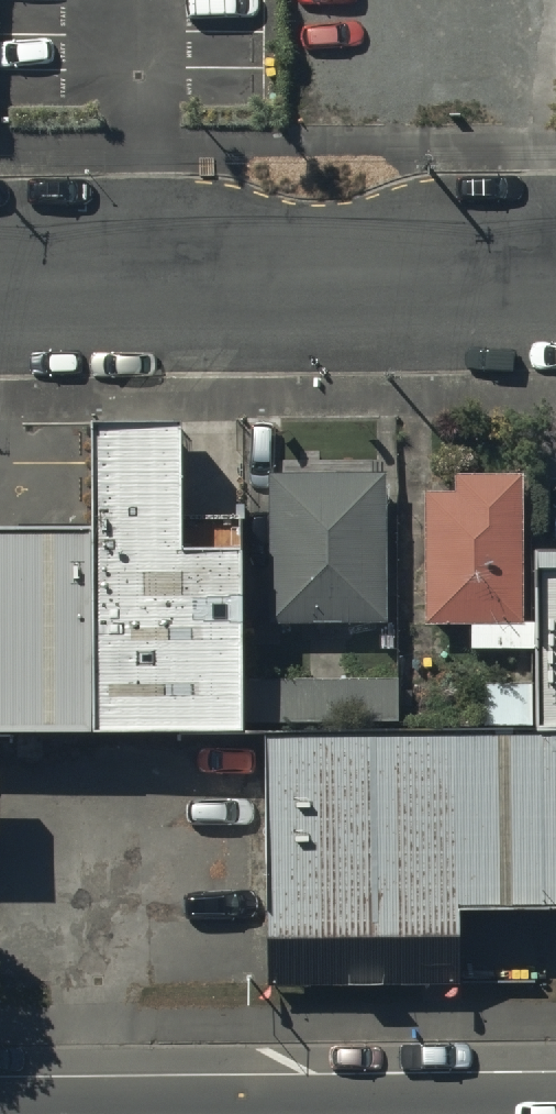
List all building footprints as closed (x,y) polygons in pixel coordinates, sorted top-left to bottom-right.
[(99,438),(101,749),(249,748),(242,569),(189,572),(186,438),(99,438)] [(388,493),(269,494),(271,642),(389,641),(388,493)] [(519,512),(421,512),(422,647),(519,646),(519,512)] [(536,538),(537,712),(555,712),(555,538),(536,538)] [(93,750),(91,553),(0,554),(0,751),(93,750)] [(262,722),(264,927),(455,925),(455,907),(555,906),(555,719),(262,722)]
